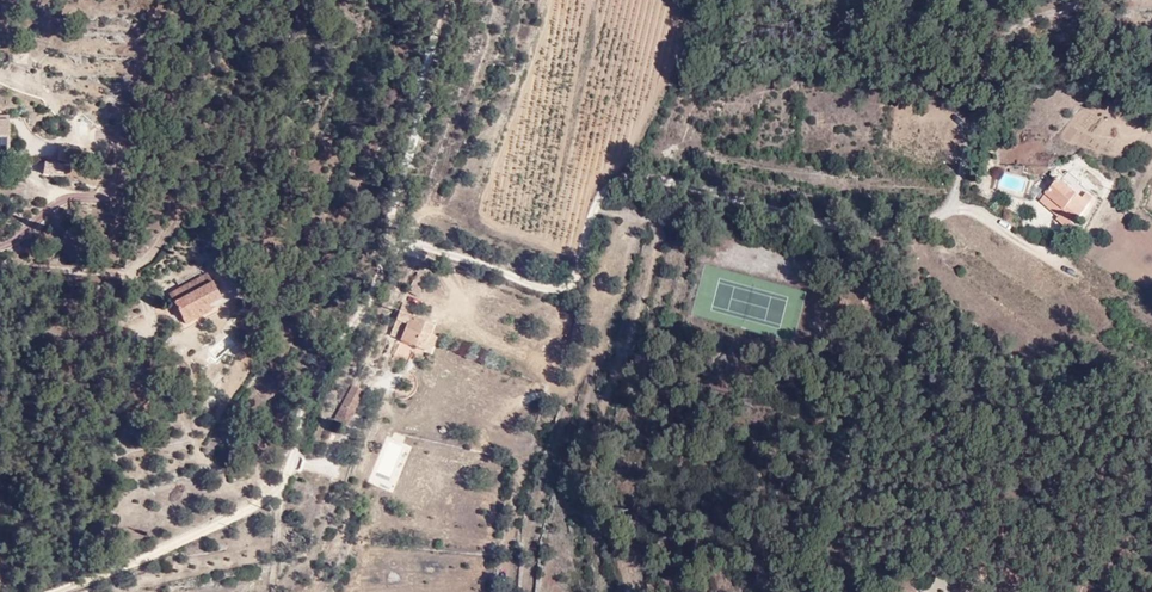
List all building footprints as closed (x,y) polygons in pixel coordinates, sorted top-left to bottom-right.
[(69,164),(75,148),(60,143),(55,159),(69,164)] [(42,164),(41,177),(59,179),(60,166),(42,164)] [(1067,207),(1087,219),(1097,204),(1087,198),(1084,203),(1056,184),(1038,209),(1058,222),(1067,207)] [(413,282),(423,287),(427,276),(417,271),(413,282)] [(210,278),(176,296),(201,313),(211,309),(208,303),(221,296),(210,278)] [(423,287),(413,282),(408,293),(419,297),(423,287)] [(201,313),(176,296),(171,299),(186,327),(206,317),(201,313)] [(406,304),(404,308),(414,313),(416,308),(406,304)] [(412,317),(414,313),(404,308),(392,335),(424,349),(434,327),(412,317)] [(339,424),(345,410),(355,390),(342,383),(325,418),(339,424)]
